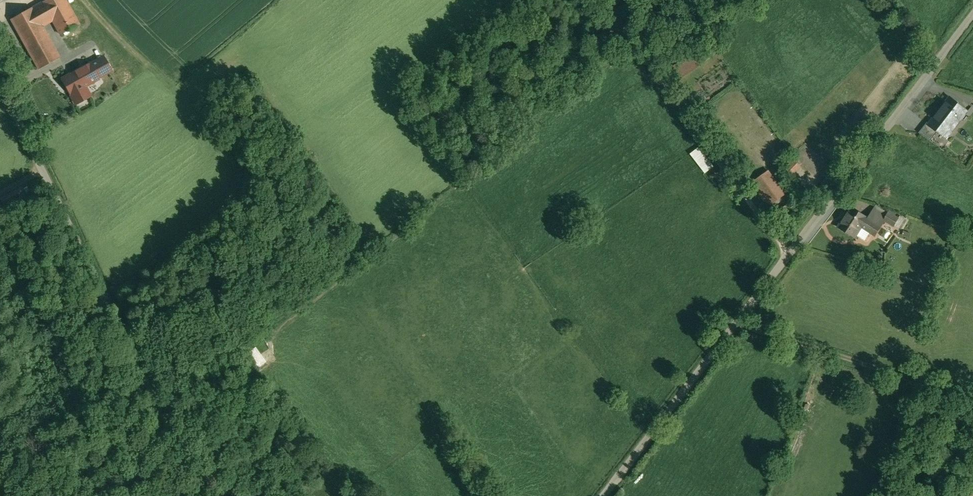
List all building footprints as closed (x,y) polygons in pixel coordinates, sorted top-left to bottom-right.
[(42,1),(42,2),(32,7),(42,26),(43,26),(53,20),(61,35),(79,24),(66,0),(45,0),(42,1)] [(32,7),(11,19),(22,40),(38,31),(37,29),(42,26),(32,7)] [(43,26),(42,26),(37,29),(38,31),(22,40),(39,69),(60,57),(43,26)] [(691,52),(667,68),(676,81),(700,65),(691,52)] [(104,54),(60,78),(75,106),(93,96),(88,87),(100,80),(100,79),(114,71),(104,54)] [(951,98),(939,113),(938,112),(929,123),(928,123),(938,131),(940,129),(946,134),(960,117),(962,119),(968,111),(951,98)] [(938,131),(928,123),(927,122),(919,132),(931,141),(938,131)] [(688,152),(701,172),(710,166),(697,146),(688,152)] [(793,161),(785,170),(791,175),(798,166),(793,161)] [(766,168),(749,180),(766,206),(784,194),(766,168)] [(26,184),(12,191),(20,207),(34,200),(26,184)] [(868,218),(851,207),(838,226),(855,237),(862,226),(875,235),(881,226),(885,220),(884,219),(887,214),(875,206),(868,218)] [(898,218),(888,212),(888,214),(887,214),(884,219),(885,220),(894,225),(898,218)] [(898,218),(894,225),(899,228),(900,227),(905,219),(900,216),(898,218)] [(243,356),(250,365),(262,357),(255,347),(243,356)]
